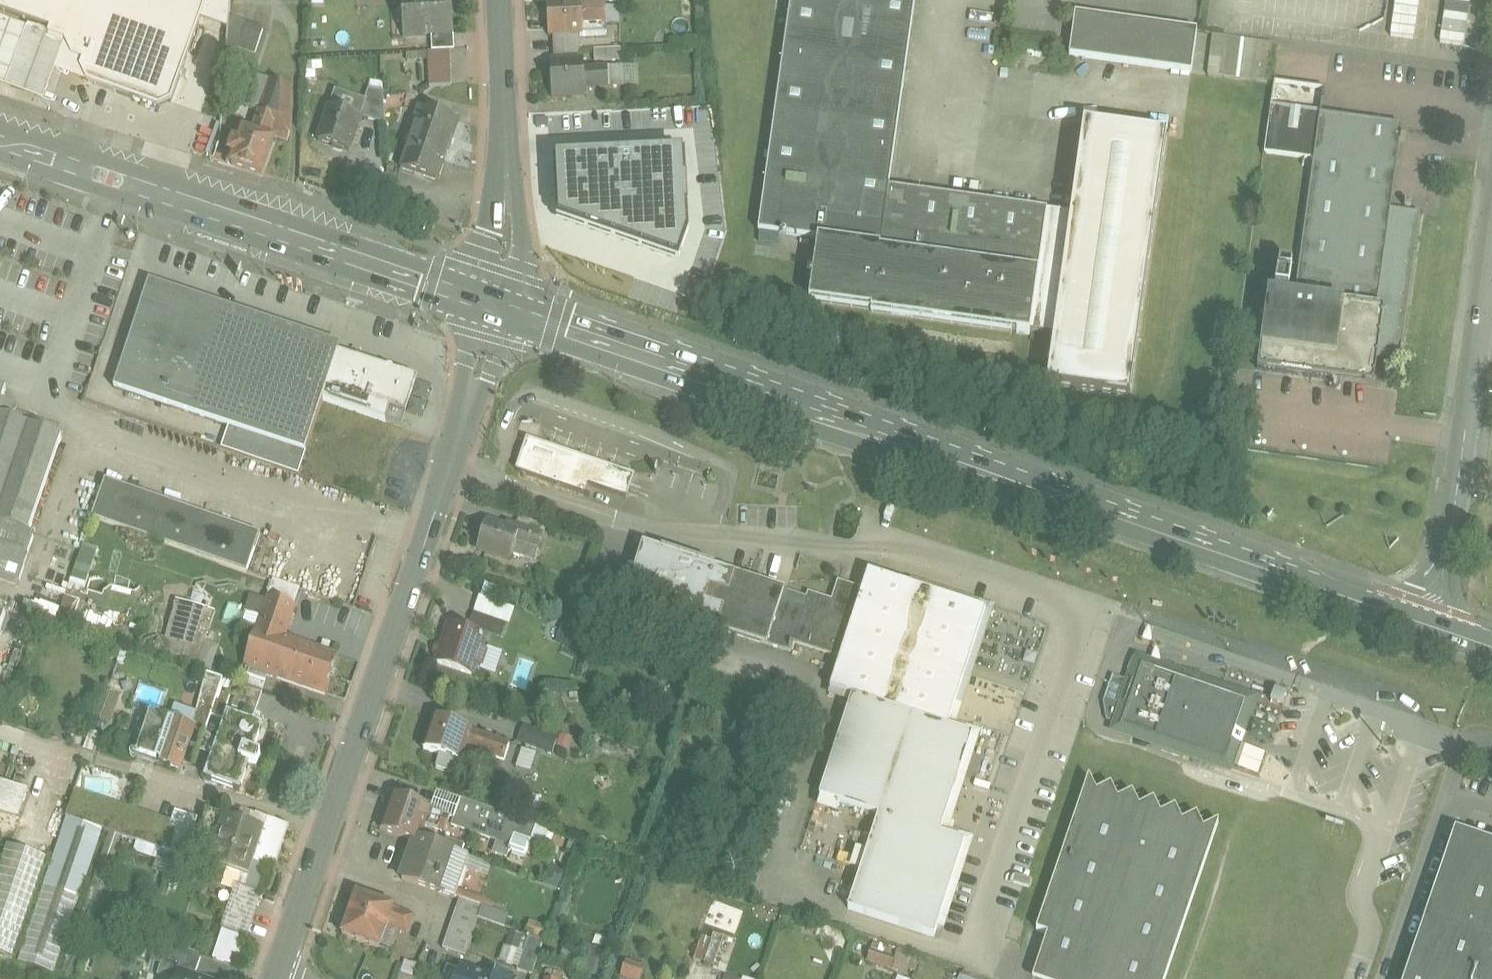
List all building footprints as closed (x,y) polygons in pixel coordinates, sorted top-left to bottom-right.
[(52,27),(55,18),(186,63),(201,20),(230,31),(231,0),(0,0),(0,9),(52,27)] [(405,0),(407,39),(428,38),(428,35),(434,34),(456,33),(454,0),(413,0),(405,0)] [(575,2),(581,2),(582,28),(606,27),(605,0),(575,0),(575,2)] [(1085,125),(1072,216),(1048,213),(1049,211),(890,189),(917,0),(792,0),(760,232),(820,239),(812,302),(813,302),(813,301),(874,310),(874,312),(1012,332),(1012,333),(1031,335),(1031,333),(1055,337),(1048,386),(1131,398),(1168,136),(1085,125)] [(1415,38),(1421,0),(1396,0),(1391,35),(1415,38)] [(1441,41),(1465,45),(1471,0),(1446,0),(1441,41)] [(575,2),(547,4),(548,38),(583,36),(582,28),(581,2),(575,2)] [(87,81),(84,69),(87,60),(74,56),(69,40),(51,34),(52,27),(0,9),(0,85),(46,101),(56,71),(87,81)] [(1199,30),(1079,12),(1072,53),(1193,71),(1199,30)] [(52,27),(51,34),(69,40),(74,56),(87,60),(84,69),(87,81),(159,105),(172,102),(186,63),(55,18),(52,27)] [(267,31),(252,24),(242,46),(257,53),(267,31)] [(456,33),(434,34),(435,52),(453,51),(457,51),(456,33)] [(1265,83),(1272,44),(1211,34),(1204,73),(1265,83)] [(579,41),(553,42),(553,52),(577,51),(580,51),(579,41)] [(621,49),(593,50),(594,63),(621,62),(621,49)] [(435,52),(431,52),(433,90),(455,89),(453,51),(435,52)] [(577,51),(553,52),(554,64),(577,63),(577,51)] [(554,64),(552,64),(549,64),(550,72),(548,73),(548,88),(550,90),(551,100),(584,98),(584,90),(583,71),(583,63),(577,63),(554,64)] [(607,70),(583,71),(584,90),(608,89),(607,70)] [(292,87),(272,80),(272,81),(253,136),(270,142),(273,135),(289,141),(291,136),(292,87)] [(1322,114),(1324,115),(1328,88),(1275,80),(1266,153),(1316,160),(1322,114)] [(385,92),(373,91),(369,102),(371,103),(366,118),(387,125),(385,92)] [(369,102),(339,92),(322,142),(354,153),(366,118),(371,103),(369,102)] [(462,122),(423,109),(414,137),(417,138),(406,171),(441,182),(462,122)] [(1324,115),(1322,114),(1316,160),(1296,303),(1289,302),(1293,268),(1281,266),(1276,300),(1277,300),(1268,367),(1366,381),(1372,340),(1403,344),(1421,216),(1391,211),(1402,125),(1324,115)] [(253,136),(240,131),(232,155),(237,157),(234,166),(264,176),(275,144),(253,136)] [(686,154),(554,161),(558,221),(680,264),(690,235),(686,154)] [(152,287),(117,392),(230,429),(265,325),(170,293),(152,287)] [(303,337),(265,325),(230,429),(223,450),(300,476),(325,401),(340,354),(342,350),(303,337)] [(342,355),(340,354),(325,401),(388,423),(392,410),(407,415),(419,379),(358,359),(358,360),(342,354),(342,355)] [(14,422),(18,408),(3,403),(6,395),(0,393),(0,417),(14,422)] [(30,536),(63,439),(14,422),(0,417),(0,525),(30,536)] [(635,477),(529,441),(519,471),(586,495),(590,485),(627,498),(635,477)] [(262,534),(107,481),(93,519),(249,572),(262,534)] [(548,527),(521,518),(518,526),(522,527),(545,535),(548,527)] [(507,528),(489,521),(478,550),(511,560),(518,540),(522,527),(518,526),(510,523),(507,528)] [(545,535),(522,527),(518,540),(541,548),(545,535)] [(786,591),(645,545),(633,582),(635,601),(792,653),(793,651),(794,651),(796,646),(795,645),(795,643),(842,659),(864,591),(840,583),(833,602),(810,594),(805,608),(783,601),(786,591)] [(87,583),(92,549),(76,546),(71,580),(87,583)] [(72,623),(77,601),(62,597),(68,575),(39,568),(28,612),(72,623)] [(987,611),(870,573),(842,659),(831,691),(853,698),(821,797),(880,817),(849,910),(935,938),(966,843),(954,839),(941,835),(957,787),(974,736),(949,728),(968,670),(987,611)] [(298,608),(272,598),(248,666),(327,694),(340,657),(287,639),(298,608)] [(516,612),(480,598),(475,612),(511,625),(516,612)] [(197,664),(210,609),(170,600),(157,654),(197,664)] [(506,625),(475,614),(471,627),(501,638),(506,625)] [(486,638),(452,626),(439,664),(473,675),(476,667),(480,668),(483,666),(488,652),(486,649),(482,648),(486,638)] [(1146,663),(1134,658),(1130,672),(1141,676),(1146,663)] [(1222,689),(1202,683),(1202,682),(1146,663),(1141,676),(1131,704),(1120,700),(1112,723),(1145,734),(1144,738),(1156,742),(1157,738),(1184,748),(1183,751),(1196,755),(1197,752),(1198,752),(1202,753),(1202,754),(1204,754),(1225,761),(1226,762),(1226,761),(1226,760),(1232,743),(1233,742),(1232,741),(1234,737),(1238,724),(1239,724),(1239,723),(1239,722),(1245,705),(1246,704),(1245,704),(1247,698),(1224,690),(1224,689),(1223,689),(1222,689)] [(211,697),(219,679),(205,673),(197,691),(211,697)] [(133,703),(159,710),(164,692),(138,685),(133,703)] [(264,693),(241,685),(233,707),(256,715),(264,693)] [(233,693),(221,689),(213,715),(224,719),(233,693)] [(152,715),(148,729),(144,727),(139,741),(143,743),(138,756),(172,768),(174,762),(183,765),(195,730),(176,723),(175,725),(172,723),(172,722),(152,715)] [(230,716),(208,780),(241,792),(250,766),(258,769),(262,757),(254,754),(263,728),(230,716)] [(511,743),(435,717),(424,748),(441,753),(437,766),(459,773),(469,746),(506,759),(511,743)] [(557,738),(524,726),(518,743),(551,755),(557,738)] [(573,738),(561,734),(557,747),(569,751),(573,738)] [(518,749),(514,768),(533,772),(537,753),(518,749)] [(1113,785),(1099,792),(1092,777),(1091,777),(1037,934),(1050,938),(1037,976),(1046,978),(1169,978),(1224,820),(1223,819),(1207,826),(1201,813),(1185,820),(1179,806),(1163,813),(1157,799),(1141,806),(1135,792),(1120,799),(1113,785)] [(15,820),(24,790),(0,782),(0,815),(15,820)] [(407,800),(394,795),(382,830),(416,841),(419,842),(420,839),(425,824),(430,809),(431,808),(418,803),(418,802),(407,798),(407,800)] [(452,824),(487,837),(497,811),(462,798),(452,824)] [(145,824),(75,801),(68,819),(105,832),(111,834),(123,838),(140,843),(146,825),(145,824)] [(199,821),(151,805),(145,824),(146,825),(140,843),(186,859),(199,821)] [(449,815),(430,809),(425,824),(444,830),(449,815)] [(536,825),(497,811),(487,837),(512,846),(516,835),(531,841),(536,825)] [(225,818),(207,812),(199,834),(221,842),(223,836),(219,835),(225,818)] [(290,829),(274,823),(275,821),(257,815),(257,817),(262,819),(258,829),(266,832),(250,878),(244,877),(241,886),(238,886),(223,930),(246,938),(261,893),(260,893),(268,869),(275,872),(290,829)] [(258,829),(225,818),(219,835),(223,836),(221,842),(213,866),(244,877),(250,878),(266,832),(258,829)] [(68,819),(19,964),(56,976),(105,832),(68,819)] [(62,978),(74,978),(123,838),(111,834),(62,978)] [(470,857),(420,839),(419,842),(416,841),(403,880),(456,897),(470,857)] [(1462,845),(1437,921),(1426,917),(1405,978),(1491,978),(1491,855),(1462,845)] [(43,858),(0,846),(0,957),(14,961),(43,858)] [(566,873),(550,868),(544,886),(560,891),(566,873)] [(395,908),(358,895),(344,936),(381,949),(382,946),(392,950),(399,930),(410,934),(416,916),(395,909),(395,908)] [(484,906),(462,899),(457,912),(480,919),(484,906)] [(569,908),(559,905),(555,919),(565,922),(569,908)] [(509,915),(484,906),(480,919),(504,928),(509,915)] [(457,912),(444,949),(467,957),(480,919),(457,912)] [(547,927),(530,921),(526,933),(543,939),(547,927)] [(713,938),(706,961),(714,963),(723,936),(715,933),(713,938)] [(713,938),(702,935),(695,957),(706,961),(713,938)] [(545,942),(530,937),(518,971),(533,976),(545,942)] [(922,957),(875,941),(869,961),(893,969),(895,963),(908,968),(910,961),(919,964),(922,957)] [(605,948),(593,944),(585,974),(597,977),(605,948)] [(169,945),(159,976),(166,978),(179,978),(181,975),(194,978),(196,978),(203,956),(169,945)] [(630,961),(625,976),(633,978),(644,978),(648,968),(630,961)] [(462,968),(459,978),(495,978),(462,968)]
